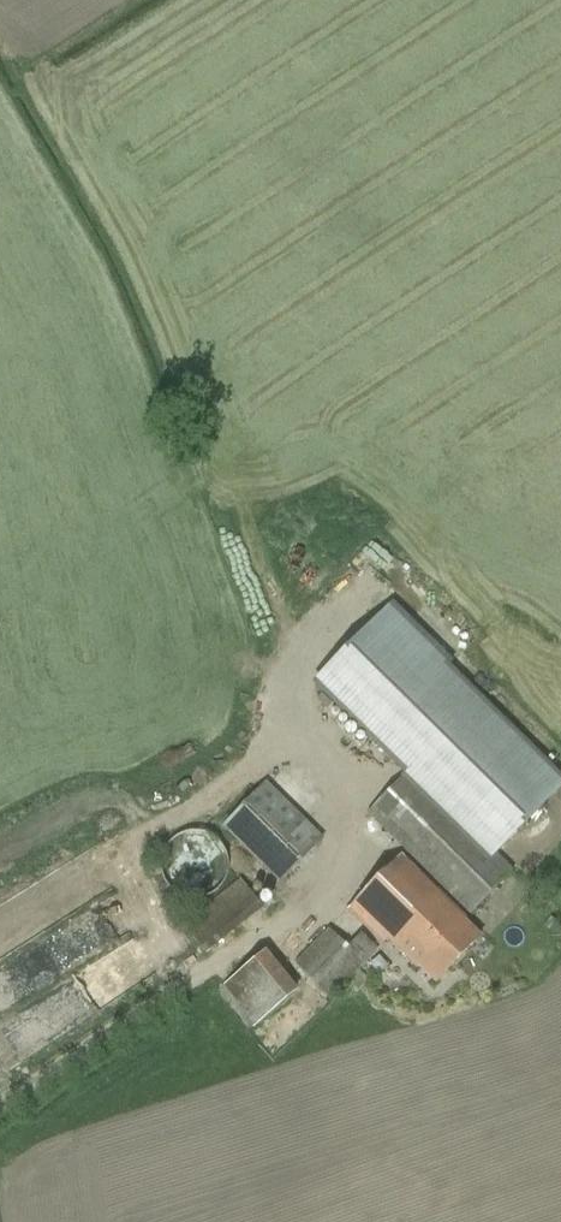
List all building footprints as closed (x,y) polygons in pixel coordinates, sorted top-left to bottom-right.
[(512,871),(409,770),(367,812),(470,915),(512,871)] [(323,840),(266,782),(214,835),(231,852),(239,843),(280,883),(323,840)] [(172,843),(170,844),(167,848),(166,851),(164,854),(163,858),(162,861),(162,863),(162,865),(162,869),(162,872),(163,875),(165,880),(167,884),(169,887),(171,889),(175,892),(178,894),(181,896),(185,897),(189,899),(193,899),(196,899),(200,899),(204,898),(207,897),(210,895),(213,893),(216,891),(218,889),(221,886),(222,884),(224,882),(225,878),(226,875),(227,872),(228,869),(228,866),(228,864),(227,861),(226,856),(225,854),(224,851),(223,849),(222,847),(220,844),(218,843),(216,841),(214,839),(212,838),(209,836),(205,835),(201,834),(199,833),(196,833),(193,833),(190,833),(188,834),(182,836),(178,838),(175,840),(173,841),(172,843)] [(419,967),(434,982),(480,936),(464,921),(466,919),(402,856),(348,910),(383,944),(388,939),(417,968),(419,967)] [(263,908),(241,878),(238,880),(235,875),(223,884),(226,889),(183,924),(205,953),(263,908)] [(348,947),(329,928),(295,964),(331,998),(378,950),(361,933),(348,947)] [(224,986),(249,1018),(246,1020),(253,1028),(299,991),(266,950),(224,986)]
